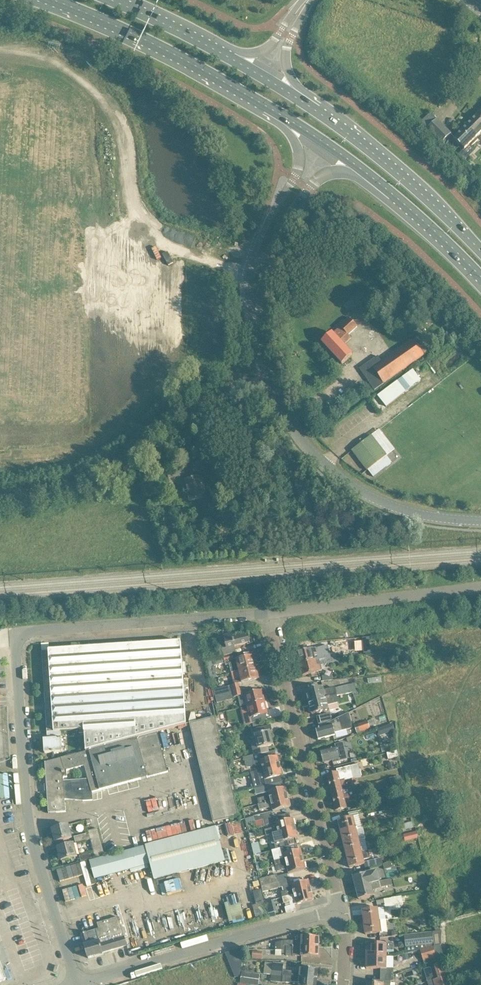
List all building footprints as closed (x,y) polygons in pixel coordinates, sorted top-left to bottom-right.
[(479,110),(476,113),(478,115),(467,126),(478,136),(480,133),(480,108),(479,110)] [(451,134),(444,126),(437,120),(428,129),(442,143),(451,134)] [(476,138),(478,136),(467,126),(454,138),(465,150),(470,145),(472,147),(478,140),(476,138)] [(332,333),(322,342),(342,364),(353,355),(344,345),(351,338),(348,335),(357,327),(349,318),(340,326),(341,327),(334,334),(332,333)] [(384,383),(424,355),(413,340),(382,362),(378,357),(360,369),(375,390),(384,384),(384,383)] [(372,435),(352,450),(368,471),(388,456),(372,435)] [(168,470),(170,478),(185,475),(184,467),(168,470)] [(200,477),(186,480),(191,502),(206,498),(204,489),(202,490),(200,477)] [(236,633),(223,636),(226,649),(221,650),(223,657),(233,655),(236,654),(234,648),(250,644),(247,632),(236,635),(236,633)] [(42,651),(47,728),(51,727),(51,732),(61,732),(84,730),(86,752),(157,733),(186,724),(180,642),(130,645),(49,650),(49,651),(42,651)] [(328,646),(297,653),(299,665),(316,661),(325,659),(331,658),(328,646)] [(239,672),(256,668),(255,660),(253,660),(252,656),(236,660),(234,660),(233,655),(223,657),(218,658),(206,661),(210,678),(217,677),(214,666),(225,663),(225,666),(229,665),(231,673),(239,671),(239,672)] [(337,661),(337,657),(325,659),(316,661),(299,665),(302,677),(319,673),(319,672),(321,672),(327,664),(337,661)] [(258,675),(256,668),(239,672),(241,678),(234,679),(236,685),(230,686),(212,691),(214,697),(242,690),(240,684),(242,684),(258,680),(257,676),(258,675)] [(332,674),(322,676),(323,681),(336,680),(335,675),(335,673),(332,673),(332,674)] [(310,702),(357,691),(355,683),(335,688),(325,690),(324,687),(307,691),(308,692),(307,693),(307,696),(309,697),(310,702)] [(243,696),(242,690),(214,697),(215,697),(217,703),(234,699),(234,698),(243,696)] [(245,695),(248,707),(265,702),(263,695),(262,695),(261,691),(245,695)] [(359,698),(357,691),(310,702),(312,708),(310,709),(311,712),(313,713),(313,714),(330,710),(329,706),(339,703),(339,705),(345,704),(344,701),(359,698)] [(267,710),(265,702),(248,707),(252,724),(267,720),(266,714),(267,714),(266,710),(267,710)] [(326,727),(316,730),(318,740),(336,736),(335,733),(353,728),(348,713),(326,725),(326,727)] [(319,717),(321,723),(331,721),(330,714),(319,717)] [(239,816),(215,717),(189,724),(213,823),(239,816)] [(354,726),(357,734),(370,730),(369,729),(370,729),(367,721),(354,726)] [(395,731),(393,724),(385,727),(387,733),(395,731)] [(267,747),(273,746),(270,733),(272,732),(272,733),(271,726),(254,730),(257,741),(250,743),(254,756),(254,757),(269,753),(267,747)] [(61,738),(61,732),(51,732),(52,739),(44,739),(45,753),(62,752),(61,738)] [(83,801),(94,801),(93,792),(148,778),(168,772),(157,733),(86,752),(59,759),(46,762),(47,784),(45,785),(45,791),(48,791),(49,813),(67,812),(66,800),(83,801)] [(333,761),(333,763),(347,760),(343,743),(335,745),(336,748),(321,751),(321,752),(320,754),(321,758),(323,758),(324,763),(333,761)] [(392,744),(381,747),(382,753),(394,750),(392,744)] [(277,756),(276,757),(275,751),(269,753),(254,757),(244,759),(243,761),(246,762),(245,763),(245,765),(246,765),(246,766),(246,767),(248,768),(250,768),(251,768),(251,767),(252,766),(253,766),(253,765),(257,766),(262,765),(263,770),(280,766),(279,762),(280,762),(278,757),(277,758),(277,756)] [(389,760),(399,757),(398,751),(388,754),(389,760)] [(337,770),(338,773),(327,775),(328,781),(331,781),(331,782),(334,782),(334,784),(336,784),(338,784),(337,783),(345,781),(349,780),(355,779),(355,778),(361,777),(359,765),(337,770)] [(281,770),(280,766),(263,770),(250,773),(252,779),(264,776),(265,780),(263,781),(254,783),(255,789),(261,787),(281,782),(279,782),(278,777),(282,776),(282,775),(283,774),(282,770),(281,770)] [(0,782),(0,788),(11,784),(9,779),(0,782)] [(346,785),(345,781),(337,783),(338,784),(336,784),(334,784),(334,782),(331,782),(331,781),(328,781),(331,793),(343,790),(342,786),(346,785)] [(269,796),(257,799),(258,804),(287,797),(286,794),(288,793),(286,788),(285,789),(285,787),(283,788),(281,782),(261,787),(263,793),(268,792),(269,796)] [(343,790),(331,793),(334,805),(336,805),(336,803),(339,802),(338,800),(339,799),(341,798),(342,799),(349,797),(352,797),(359,795),(360,795),(358,787),(343,790)] [(136,805),(148,804),(147,791),(135,792),(136,805)] [(360,799),(359,795),(352,797),(349,797),(342,799),(341,798),(339,799),(338,800),(339,802),(336,803),(336,805),(334,805),(336,811),(346,808),(345,803),(360,799)] [(288,801),(287,797),(258,804),(258,805),(259,810),(272,807),(273,811),(290,807),(289,806),(290,805),(289,801),(288,801)] [(404,799),(388,803),(390,810),(406,805),(404,799)] [(385,811),(383,804),(378,806),(367,809),(369,815),(385,811)] [(255,822),(273,818),(273,817),(271,812),(253,816),(255,822)] [(266,836),(295,828),(293,818),(291,819),(289,813),(273,817),(273,818),(255,822),(257,827),(274,823),(276,823),(277,827),(265,830),(266,836)] [(155,828),(170,827),(169,817),(154,818),(155,828)] [(353,817),(338,820),(341,833),(356,829),(353,817)] [(72,837),(69,825),(52,829),(54,834),(56,842),(72,837)] [(216,827),(145,845),(145,846),(150,864),(154,880),(224,861),(216,827)] [(295,828),(270,835),(272,843),(276,842),(278,849),(298,844),(297,838),(295,828)] [(88,831),(88,833),(90,840),(93,852),(95,858),(95,859),(105,857),(98,829),(89,831),(88,831)] [(359,841),(356,829),(341,833),(344,845),(359,841)] [(413,831),(406,832),(408,839),(414,838),(413,831)] [(90,840),(88,833),(74,837),(76,843),(90,840)] [(362,852),(359,841),(344,845),(347,856),(362,852)] [(74,843),(58,848),(59,853),(60,853),(62,860),(78,856),(74,843)] [(281,859),(274,861),(275,866),(303,859),(300,850),(298,844),(278,849),(281,859)] [(95,859),(85,862),(91,885),(96,884),(95,879),(150,864),(145,846),(105,857),(95,859)] [(369,851),(362,852),(347,856),(350,868),(364,864),(365,869),(383,864),(381,858),(363,863),(363,860),(370,858),(369,851)] [(95,858),(93,852),(80,856),(81,862),(95,858)] [(14,857),(16,864),(26,862),(24,855),(14,857)] [(305,869),(303,859),(275,866),(277,872),(288,869),(289,873),(305,869)] [(353,877),(356,888),(379,882),(376,871),(353,877)] [(259,879),(261,887),(288,880),(287,874),(277,876),(277,875),(259,879)] [(74,891),(85,888),(82,875),(70,879),(74,891)] [(379,882),(356,888),(359,900),(374,896),(373,891),(381,888),(390,885),(388,879),(379,882)] [(290,885),(288,880),(261,887),(263,892),(282,887),(283,891),(281,892),(282,898),(310,891),(308,881),(290,885)] [(256,904),(264,902),(261,890),(253,892),(256,904)] [(313,900),(310,891),(282,898),(284,904),(289,902),(291,907),(285,908),(286,913),(296,911),(294,905),(313,900)] [(380,901),(376,901),(377,905),(381,904),(381,905),(383,905),(383,904),(384,904),(385,907),(387,906),(401,904),(400,896),(384,899),(384,900),(382,900),(382,899),(380,900),(380,901)] [(379,921),(378,909),(378,908),(363,910),(364,923),(379,921)] [(138,931),(131,909),(126,911),(132,933),(138,931)] [(127,946),(119,917),(97,923),(99,930),(87,933),(81,934),(88,958),(103,954),(103,953),(127,946)] [(142,932),(146,930),(142,919),(137,921),(142,932)] [(386,920),(379,921),(364,923),(366,935),(381,933),(388,932),(386,920)] [(404,935),(406,947),(415,946),(416,952),(420,951),(420,950),(434,946),(434,944),(433,932),(404,935)] [(275,946),(275,950),(282,950),(283,950),(283,946),(319,947),(319,938),(301,937),(301,942),(283,941),(275,943),(275,946)] [(265,951),(265,942),(255,942),(255,951),(265,951)] [(367,944),(366,956),(394,956),(394,945),(391,943),(387,943),(386,944),(367,944)] [(441,945),(434,946),(435,962),(437,962),(437,965),(434,966),(435,969),(433,969),(429,968),(423,969),(427,982),(449,976),(445,965),(446,965),(441,945)] [(283,950),(282,950),(282,953),(286,953),(286,955),(292,955),(292,956),(300,956),(300,957),(318,957),(319,947),(283,946),(283,950)] [(435,962),(434,946),(420,950),(420,951),(425,965),(435,962)] [(240,977),(244,952),(244,948),(225,953),(235,978),(240,977)] [(394,956),(366,956),(366,969),(381,969),(381,975),(394,975),(394,968),(394,956)] [(264,974),(267,974),(271,975),(317,980),(318,970),(301,968),(300,972),(283,971),(284,964),(265,963),(264,974)] [(242,972),(240,983),(253,984),(258,984),(260,975),(242,972)] [(317,980),(271,975),(267,974),(267,978),(270,979),(270,981),(282,982),(282,983),(291,983),(291,982),(299,983),(299,984),(317,984),(317,980)] [(391,982),(394,981),(394,975),(381,975),(381,981),(373,980),(372,983),(366,983),(366,984),(391,984),(391,982)] [(449,976),(427,982),(428,984),(452,984),(449,976)]
